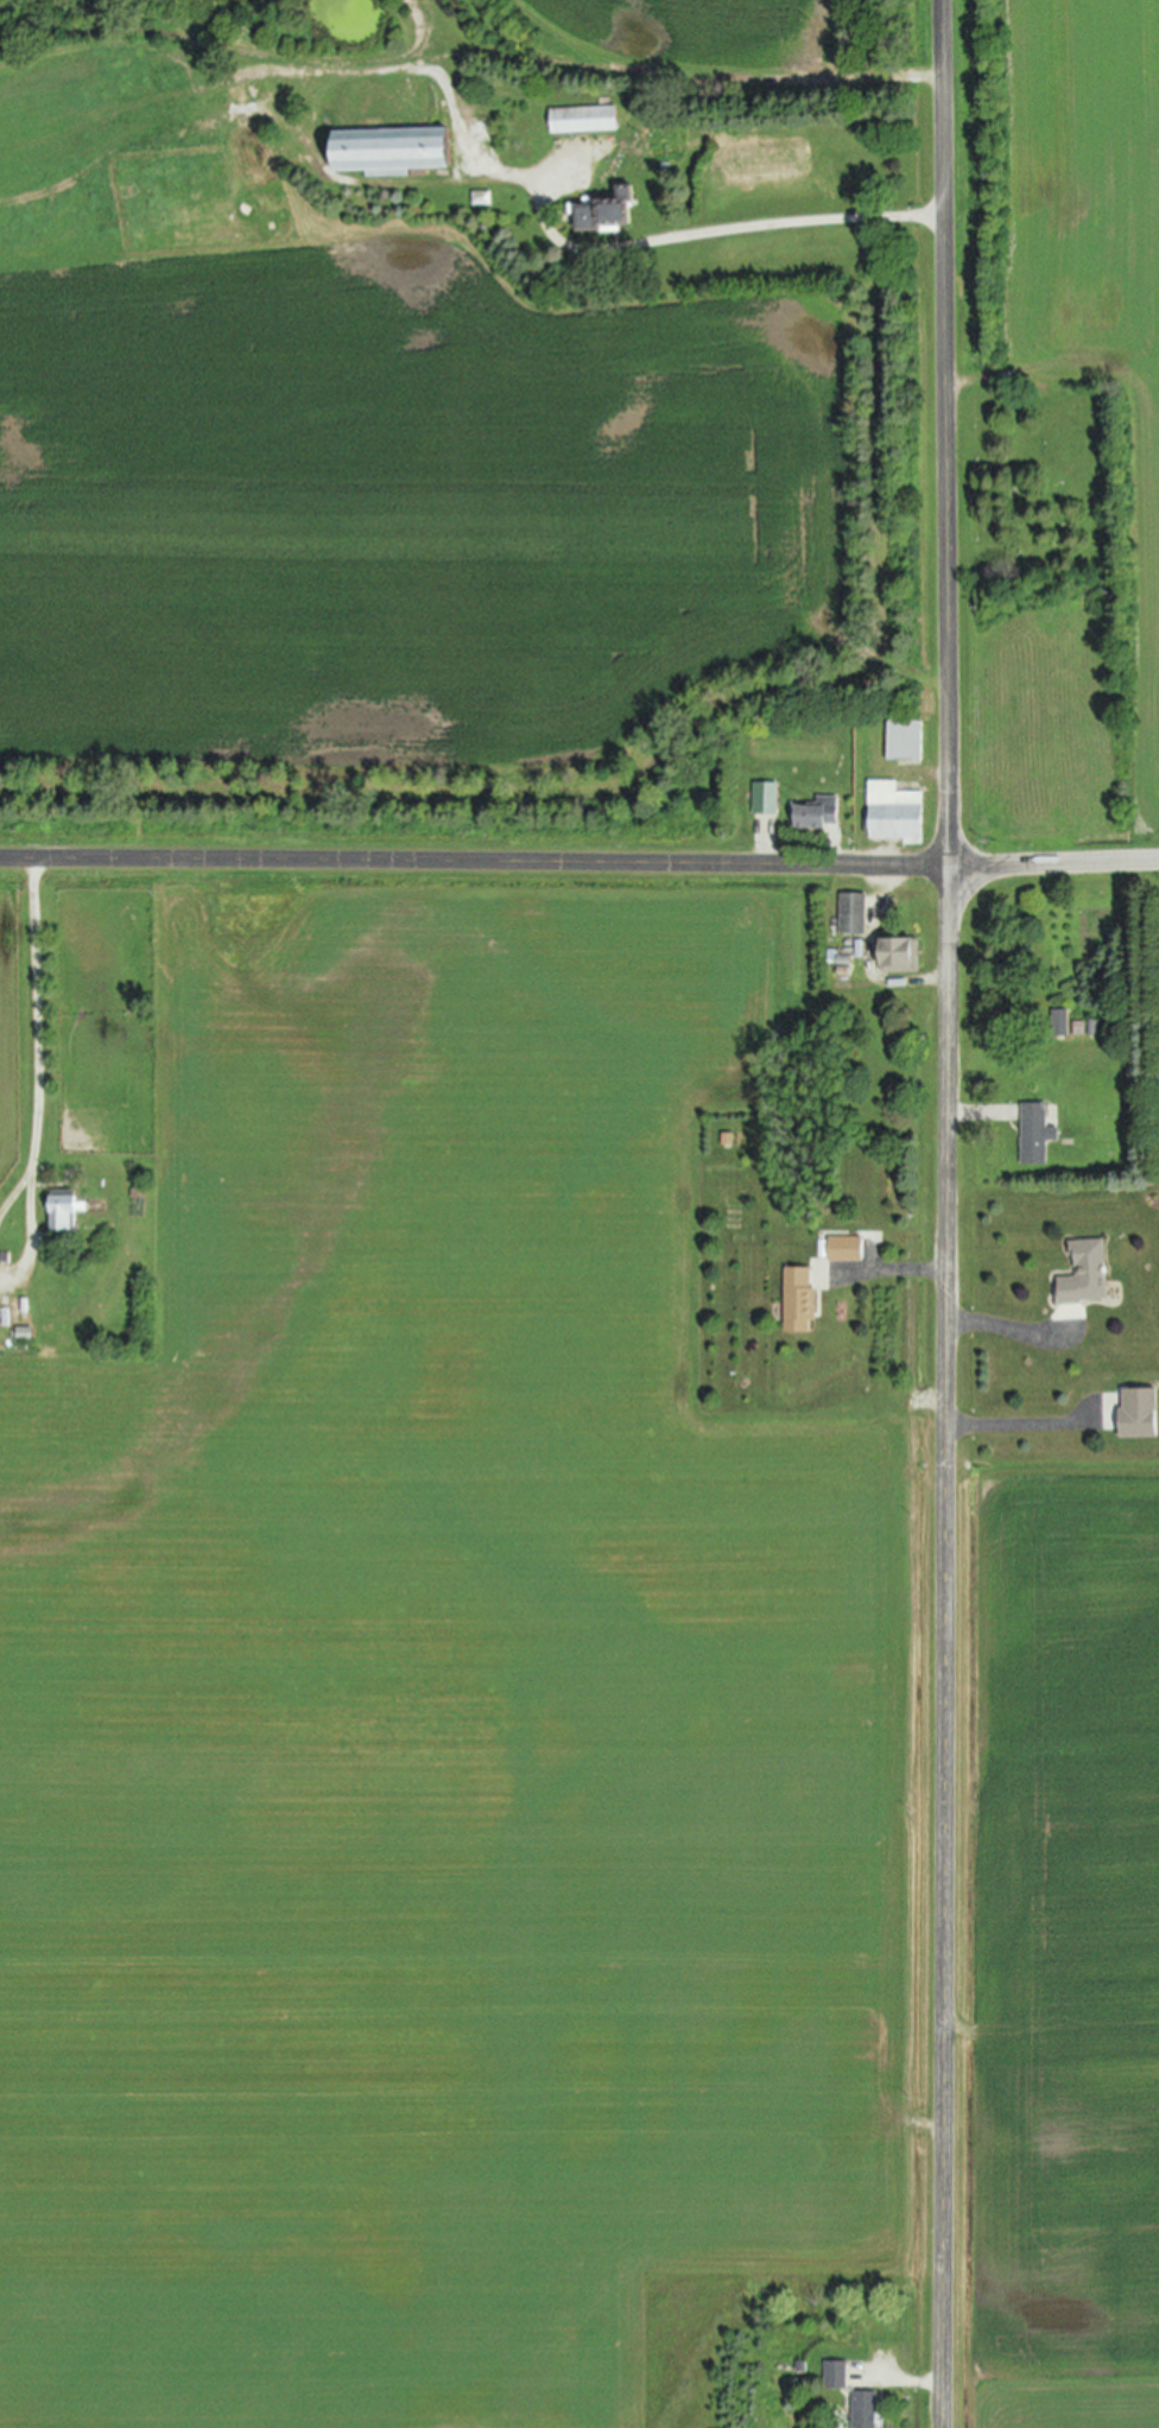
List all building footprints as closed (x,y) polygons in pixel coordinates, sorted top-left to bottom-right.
[(551,134),(618,131),(617,107),(550,110),(551,134)] [(448,129),(333,132),(334,173),(366,172),(366,179),(410,178),(409,171),(450,170),(448,129)] [(579,233),(631,230),(629,188),(617,189),(618,203),(577,206),(579,233)] [(491,192),(472,193),(472,207),(491,207),(491,192)] [(922,722),(889,721),(888,760),(921,761),(922,722)] [(923,842),(923,792),(897,792),(897,781),(869,781),(869,842),(923,842)] [(778,783),(753,782),(753,815),(777,815),(778,783)] [(838,797),(817,796),(817,806),(795,806),(795,827),(837,828),(838,797)] [(866,894),(841,894),(840,934),(866,935),(866,894)] [(917,939),(881,939),(882,973),(918,973),(917,939)] [(1068,1010),(1053,1010),(1053,1037),(1069,1037),(1068,1010)] [(1023,1166),(1048,1165),(1048,1142),(1059,1142),(1059,1128),(1048,1128),(1047,1104),(1022,1104),(1023,1166)] [(864,1238),(829,1238),(829,1262),(863,1262),(864,1238)] [(1109,1301),(1105,1240),(1073,1242),(1075,1277),(1057,1278),(1059,1304),(1109,1301)] [(784,1333),(811,1334),(811,1322),(816,1322),(817,1288),(811,1288),(811,1269),(785,1269),(784,1333)] [(1157,1438),(1156,1389),(1123,1390),(1123,1410),(1119,1410),(1120,1439),(1157,1438)] [(825,2388),(848,2388),(848,2360),(826,2359),(825,2388)] [(878,2391),(853,2390),(853,2427),(877,2427),(878,2391)]
